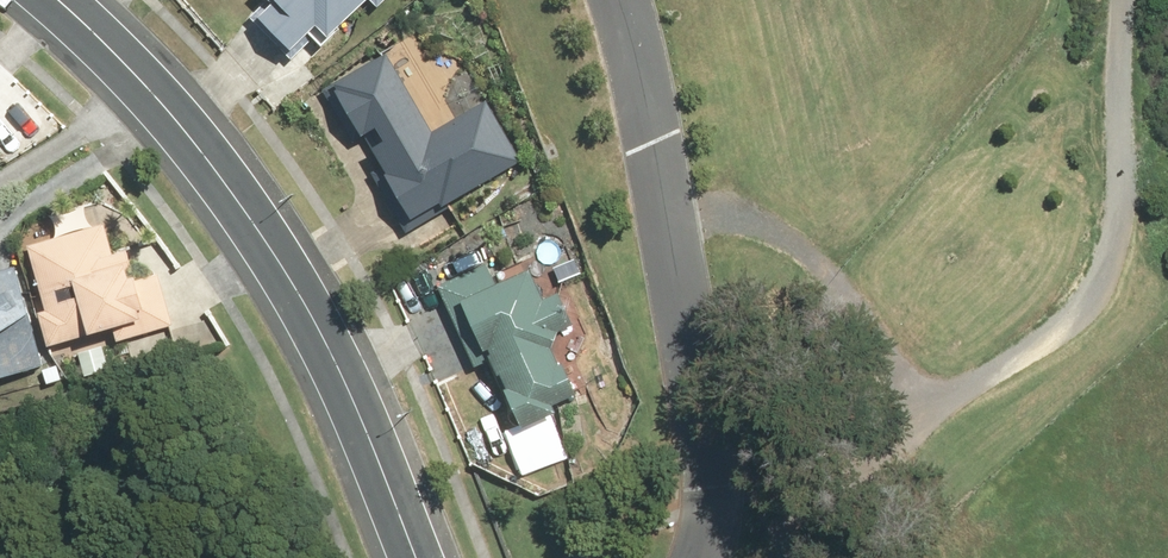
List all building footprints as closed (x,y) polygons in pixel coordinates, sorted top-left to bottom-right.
[(288,53),(318,23),(330,35),(366,0),(268,0),(252,16),(288,53)] [(338,82),(419,220),(521,161),(485,100),(434,130),(388,52),(338,82)] [(106,223),(27,245),(54,343),(115,326),(119,339),(173,324),(159,272),(137,277),(129,247),(114,251),(106,223)] [(464,296),(524,424),(581,398),(552,337),(576,326),(559,291),(545,298),(529,265),(464,296)] [(19,266),(0,271),(0,373),(44,362),(19,266)]
